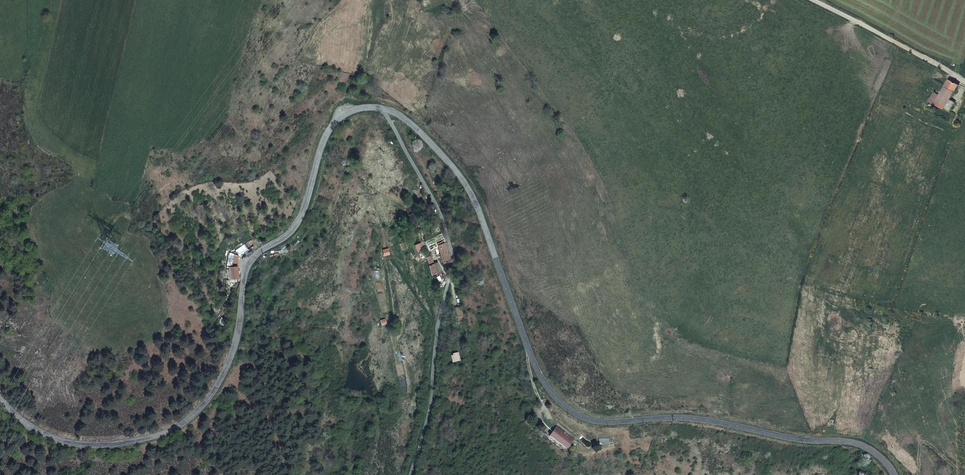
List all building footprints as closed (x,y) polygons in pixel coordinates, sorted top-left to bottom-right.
[(958,85),(948,79),(934,103),(948,111),(953,103),(949,100),(958,85)] [(554,433),(572,444),(577,435),(560,424),(554,433)]
